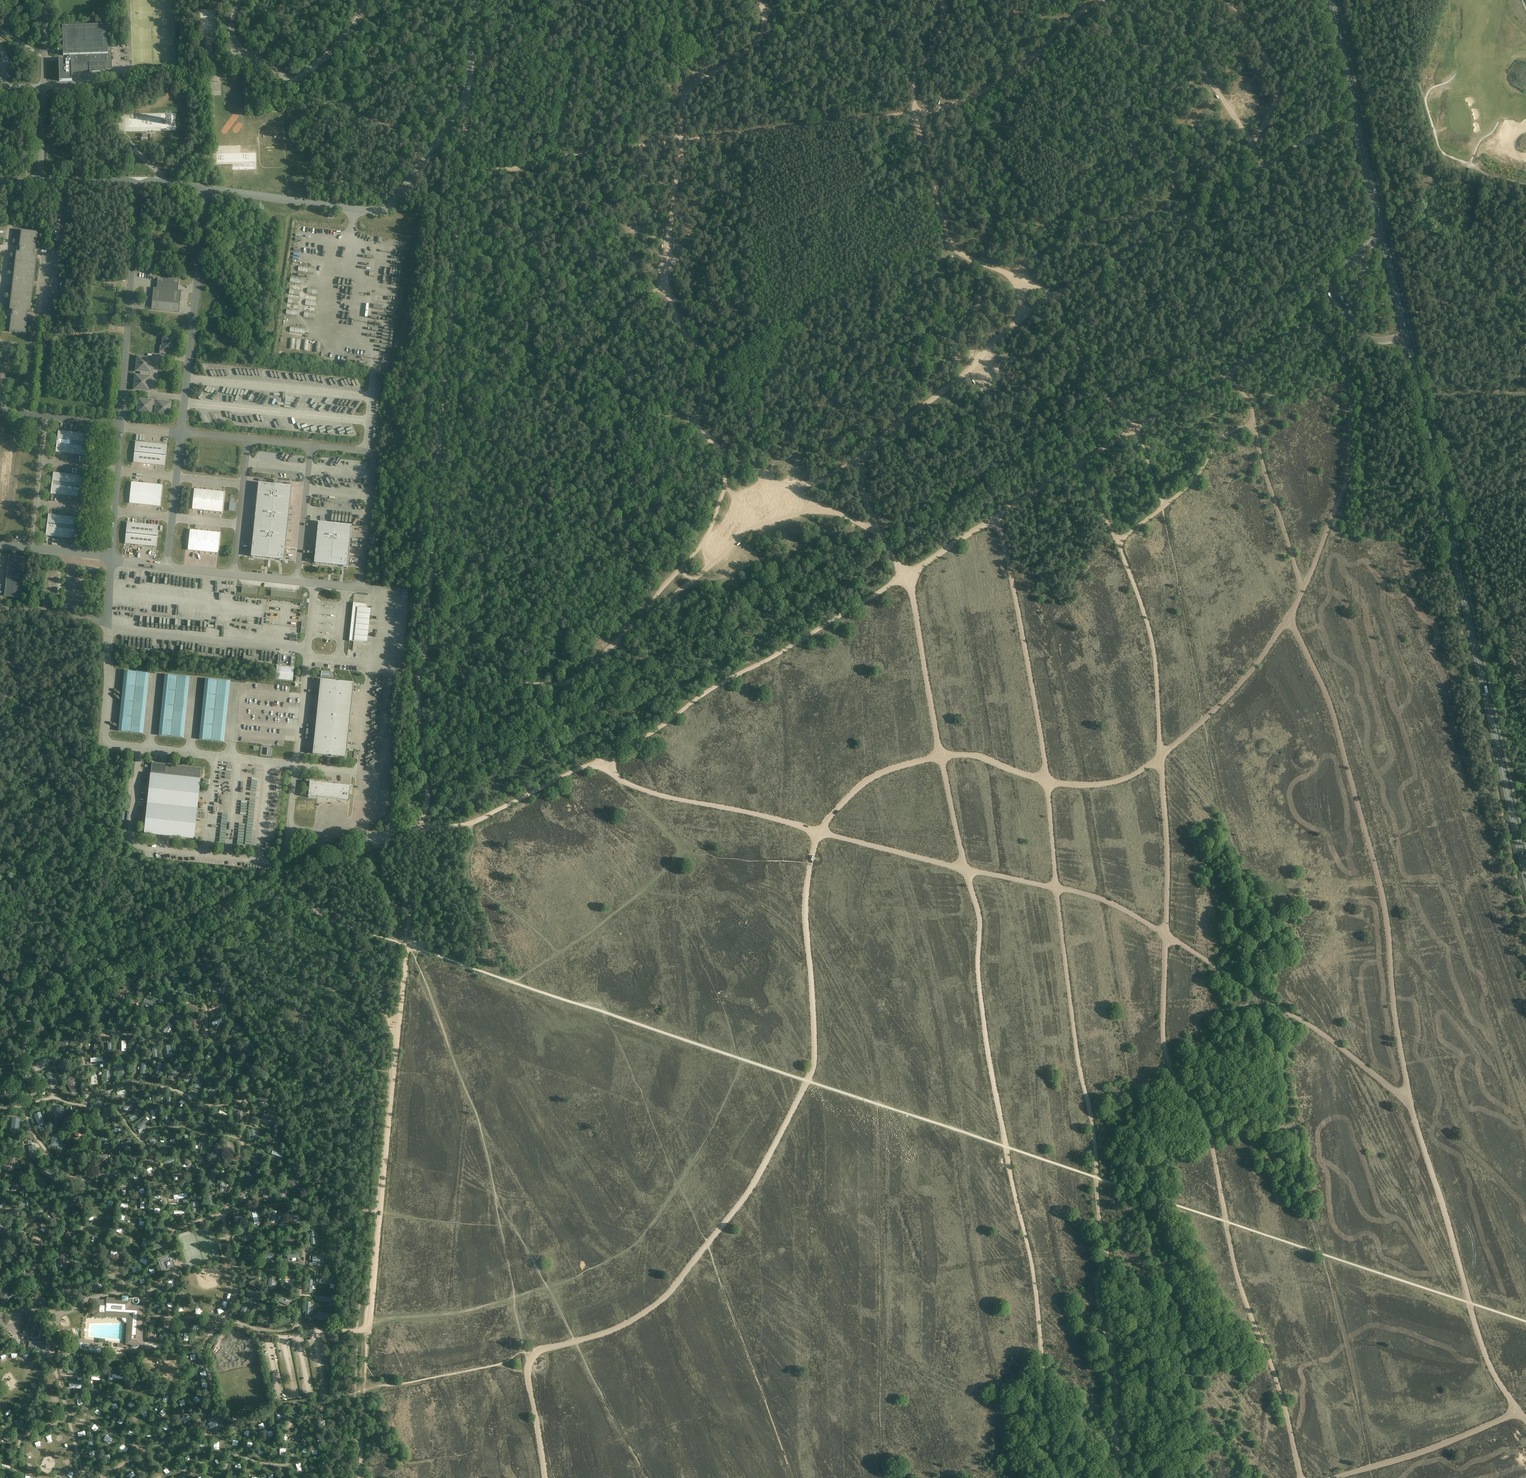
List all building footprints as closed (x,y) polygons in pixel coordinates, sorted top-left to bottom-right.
[(67,60),(59,60),(59,81),(72,81),(72,73),(75,73),(78,73),(81,72),(84,72),(87,71),(89,70),(89,71),(105,71),(105,70),(105,69),(107,69),(107,70),(112,70),(111,47),(109,48),(108,48),(107,25),(62,26),(63,50),(63,55),(69,55),(69,60),(67,60)] [(73,158),(73,171),(83,171),(82,157),(73,158)] [(35,249),(36,249),(38,232),(21,230),(19,247),(17,246),(17,247),(18,247),(17,252),(16,252),(17,252),(14,278),(13,278),(14,278),(13,283),(12,283),(13,283),(10,310),(9,309),(9,310),(10,310),(10,315),(9,315),(12,315),(10,332),(26,334),(27,317),(27,312),(30,312),(33,285),(32,285),(33,281),(34,281),(37,254),(34,254),(35,249)] [(151,310),(179,313),(181,291),(178,290),(179,280),(158,278),(157,288),(153,288),(151,310)] [(178,337),(176,337),(163,336),(162,346),(160,345),(160,351),(162,354),(166,354),(167,351),(176,352),(178,337)] [(152,373),(153,372),(154,368),(151,367),(152,358),(137,356),(135,371),(140,372),(140,375),(135,375),(133,390),(148,391),(149,381),(152,382),(153,377),(152,376),(152,374),(152,373)] [(155,415),(167,417),(170,417),(171,402),(162,401),(162,398),(158,397),(156,399),(156,398),(153,398),(152,397),(148,396),(147,399),(138,398),(136,413),(151,415),(152,405),(156,406),(155,415)] [(59,431),(56,452),(87,455),(89,434),(59,431)] [(134,463),(164,466),(166,445),(136,442),(134,463)] [(54,473),(51,493),(82,497),(84,476),(54,473)] [(284,559),(286,547),(292,486),(277,485),(277,480),(274,480),(273,484),(258,483),(251,556),(284,560),(284,559)] [(129,503),(160,506),(162,485),(132,482),(129,503)] [(192,509),(222,512),(224,492),(194,489),(192,509)] [(49,514),(46,535),(77,539),(79,518),(49,514)] [(314,563),(332,565),(347,566),(352,525),(318,522),(314,563)] [(127,523),(125,543),(156,547),(158,526),(127,523)] [(188,550),(218,553),(220,533),(190,530),(188,550)] [(20,598),(25,557),(9,556),(5,596),(20,598)] [(58,585),(58,584),(59,573),(46,571),(44,593),(57,594),(58,585)] [(297,593),(271,591),(271,596),(296,599),(297,593)] [(294,668),(277,666),(276,679),(292,681),(294,668)] [(149,673),(124,670),(118,730),(143,733),(149,673)] [(189,677),(164,674),(158,735),(183,737),(189,677)] [(230,681),(205,678),(199,739),(224,742),(230,681)] [(320,679),(320,680),(313,754),(328,756),(328,755),(331,755),(331,756),(346,757),(354,683),(338,681),(338,682),(336,681),(320,679)] [(144,828),(144,834),(154,835),(169,837),(194,839),(196,821),(199,797),(199,791),(201,779),(200,779),(201,768),(167,765),(167,764),(152,763),(151,769),(151,773),(150,773),(149,786),(149,791),(148,792),(146,816),(145,821),(145,827),(144,828)] [(350,786),(319,783),(316,782),(315,783),(313,783),(314,782),(310,782),(308,797),(349,802),(350,794),(351,790),(350,790),(350,786)] [(202,969),(205,972),(213,964),(210,961),(202,969)] [(181,971),(182,975),(183,974),(184,977),(187,976),(186,973),(188,973),(188,974),(190,973),(190,972),(192,972),(191,968),(181,971)] [(171,979),(174,981),(174,982),(175,983),(176,982),(179,985),(181,982),(174,976),(171,979)] [(121,989),(116,995),(120,998),(125,993),(128,996),(131,993),(125,987),(122,990),(121,989)] [(174,998),(167,990),(164,993),(171,1001),(174,998)] [(211,1004),(213,1009),(225,1003),(223,999),(211,1004)] [(105,1018),(104,1008),(105,1008),(104,1004),(97,1005),(97,1009),(98,1009),(99,1019),(105,1018)] [(188,1008),(196,1013),(198,1009),(190,1004),(188,1008)] [(79,1020),(78,1010),(70,1011),(72,1021),(79,1020)] [(136,1022),(138,1020),(139,1019),(136,1016),(128,1025),(132,1027),(136,1022)] [(149,1027),(153,1021),(154,1022),(155,1020),(154,1019),(155,1018),(151,1016),(146,1026),(149,1027)] [(213,1026),(219,1023),(220,1024),(222,1023),(221,1022),(223,1022),(221,1018),(211,1023),(213,1026)] [(37,1030),(37,1034),(44,1035),(45,1024),(40,1023),(39,1031),(37,1030)] [(238,1025),(234,1030),(233,1029),(232,1031),(231,1033),(235,1036),(241,1028),(238,1025)] [(68,1037),(64,1037),(64,1042),(58,1042),(58,1046),(68,1046),(69,1037),(68,1037)] [(24,1045),(21,1054),(31,1057),(32,1053),(26,1052),(28,1046),(24,1045)] [(194,1058),(200,1048),(197,1046),(191,1056),(194,1058)] [(247,1064),(239,1072),(242,1075),(250,1067),(247,1064)] [(163,1065),(156,1074),(160,1076),(166,1067),(163,1065)] [(172,1080),(177,1070),(173,1068),(168,1078),(172,1080)] [(188,1071),(183,1080),(186,1081),(191,1073),(188,1071)] [(73,1077),(66,1081),(71,1092),(76,1090),(72,1082),(75,1081),(73,1077)] [(255,1078),(248,1086),(251,1089),(258,1081),(255,1078)] [(28,1082),(27,1083),(29,1090),(31,1094),(35,1092),(33,1088),(33,1086),(36,1085),(34,1080),(32,1080),(28,1082)] [(210,1096),(215,1088),(212,1086),(206,1094),(210,1096)] [(109,1110),(99,1116),(101,1119),(103,1118),(105,1117),(111,1114),(109,1110)] [(40,1112),(34,1114),(38,1126),(45,1124),(40,1112)] [(183,1112),(177,1118),(179,1121),(183,1117),(184,1117),(184,1116),(185,1114),(183,1112)] [(12,1117),(11,1129),(19,1129),(20,1118),(12,1117)] [(141,1128),(147,1121),(144,1118),(138,1125),(141,1128)] [(81,1128),(79,1123),(71,1127),(76,1138),(82,1136),(79,1128),(81,1128)] [(268,1137),(277,1142),(280,1138),(270,1133),(268,1137)] [(52,1134),(51,1145),(58,1146),(60,1135),(52,1134)] [(100,1137),(105,1142),(104,1143),(105,1143),(106,1143),(107,1144),(110,1142),(103,1135),(100,1137)] [(130,1139),(120,1145),(122,1148),(132,1142),(130,1139)] [(35,1145),(28,1146),(30,1157),(37,1156),(35,1145)] [(130,1152),(127,1154),(127,1155),(129,1157),(135,1163),(138,1160),(130,1152)] [(82,1155),(78,1153),(77,1153),(75,1159),(76,1159),(75,1163),(80,1165),(83,1155),(82,1155)] [(187,1155),(183,1157),(188,1166),(192,1164),(187,1155)] [(115,1158),(122,1167),(125,1165),(118,1156),(115,1158)] [(10,1157),(4,1165),(9,1170),(16,1162),(10,1157)] [(258,1164),(251,1157),(249,1160),(256,1167),(258,1164)] [(244,1177),(242,1179),(249,1185),(251,1182),(244,1177)] [(198,1178),(194,1180),(200,1190),(203,1188),(202,1186),(203,1186),(202,1184),(201,1185),(198,1178)] [(298,1187),(291,1178),(288,1180),(295,1189),(298,1187)] [(10,1186),(9,1186),(12,1189),(13,1189),(14,1190),(22,1185),(18,1179),(10,1185),(10,1186)] [(286,1197),(283,1191),(284,1190),(283,1188),(283,1189),(282,1186),(277,1188),(281,1198),(286,1197)] [(244,1196),(245,1194),(241,1191),(235,1200),(239,1203),(243,1198),(244,1196)] [(73,1193),(71,1195),(73,1196),(71,1199),(72,1199),(68,1205),(72,1208),(80,1196),(75,1193),(75,1194),(73,1193)] [(54,1210),(50,1213),(58,1221),(61,1218),(54,1210)] [(292,1211),(290,1217),(300,1220),(302,1213),(292,1211)] [(43,1222),(40,1225),(45,1230),(47,1232),(47,1231),(49,1232),(51,1228),(43,1222)] [(68,1225),(64,1229),(68,1232),(65,1236),(69,1239),(74,1231),(69,1227),(70,1226),(68,1225)] [(33,1234),(31,1238),(32,1239),(32,1240),(34,1241),(35,1240),(41,1244),(43,1240),(42,1239),(33,1234)] [(16,1246),(11,1258),(16,1260),(21,1248),(16,1246)] [(242,1256),(249,1259),(251,1260),(252,1259),(253,1260),(255,1256),(244,1252),(242,1256)] [(266,1261),(275,1255),(273,1252),(264,1258),(266,1261)] [(61,1253),(58,1263),(65,1265),(67,1260),(68,1260),(68,1257),(67,1257),(68,1255),(61,1253)] [(170,1270),(169,1268),(172,1267),(173,1264),(172,1261),(174,1261),(171,1253),(157,1258),(162,1272),(170,1270)] [(32,1273),(39,1265),(33,1261),(26,1269),(32,1273)] [(47,1272),(40,1280),(46,1285),(51,1279),(51,1280),(53,1278),(52,1277),(53,1276),(47,1272)] [(294,1276),(289,1279),(288,1280),(286,1282),(288,1285),(296,1278),(294,1276)] [(279,1284),(271,1278),(269,1281),(277,1286),(279,1284)] [(96,1287),(98,1286),(101,1284),(99,1281),(90,1286),(92,1290),(96,1287)] [(66,1287),(64,1292),(69,1293),(68,1297),(67,1300),(70,1301),(71,1298),(73,1299),(76,1291),(71,1289),(66,1287)] [(0,1295),(0,1297),(4,1302),(12,1294),(7,1289),(0,1295)] [(93,1307),(92,1314),(94,1314),(93,1317),(106,1318),(107,1317),(121,1318),(122,1320),(123,1322),(125,1323),(127,1324),(126,1344),(131,1345),(131,1346),(132,1347),(134,1348),(136,1348),(137,1348),(139,1347),(140,1345),(141,1345),(144,1306),(132,1305),(132,1299),(129,1299),(129,1297),(123,1297),(123,1299),(121,1298),(107,1298),(107,1300),(94,1299),(94,1307),(93,1307)] [(244,1304),(244,1305),(243,1305),(242,1307),(242,1308),(240,1314),(244,1316),(248,1306),(244,1304)] [(252,1316),(258,1308),(255,1306),(249,1314),(252,1316)] [(25,1315),(23,1330),(29,1331),(28,1337),(27,1341),(29,1341),(37,1342),(36,1349),(36,1354),(43,1355),(43,1350),(45,1350),(46,1340),(40,1338),(41,1330),(36,1329),(38,1317),(32,1316),(32,1315),(27,1314),(26,1315),(25,1315)] [(289,1318),(285,1320),(284,1320),(282,1321),(282,1322),(278,1324),(280,1327),(291,1322),(289,1318)] [(39,1413),(35,1415),(40,1425),(44,1423),(39,1413)] [(210,1423),(208,1424),(210,1429),(213,1428),(214,1433),(225,1429),(219,1414),(209,1418),(210,1423)] [(18,1421),(19,1422),(19,1423),(20,1425),(20,1424),(25,1429),(28,1427),(21,1418),(18,1421)] [(13,1439),(3,1434),(1,1438),(10,1443),(13,1439)]
